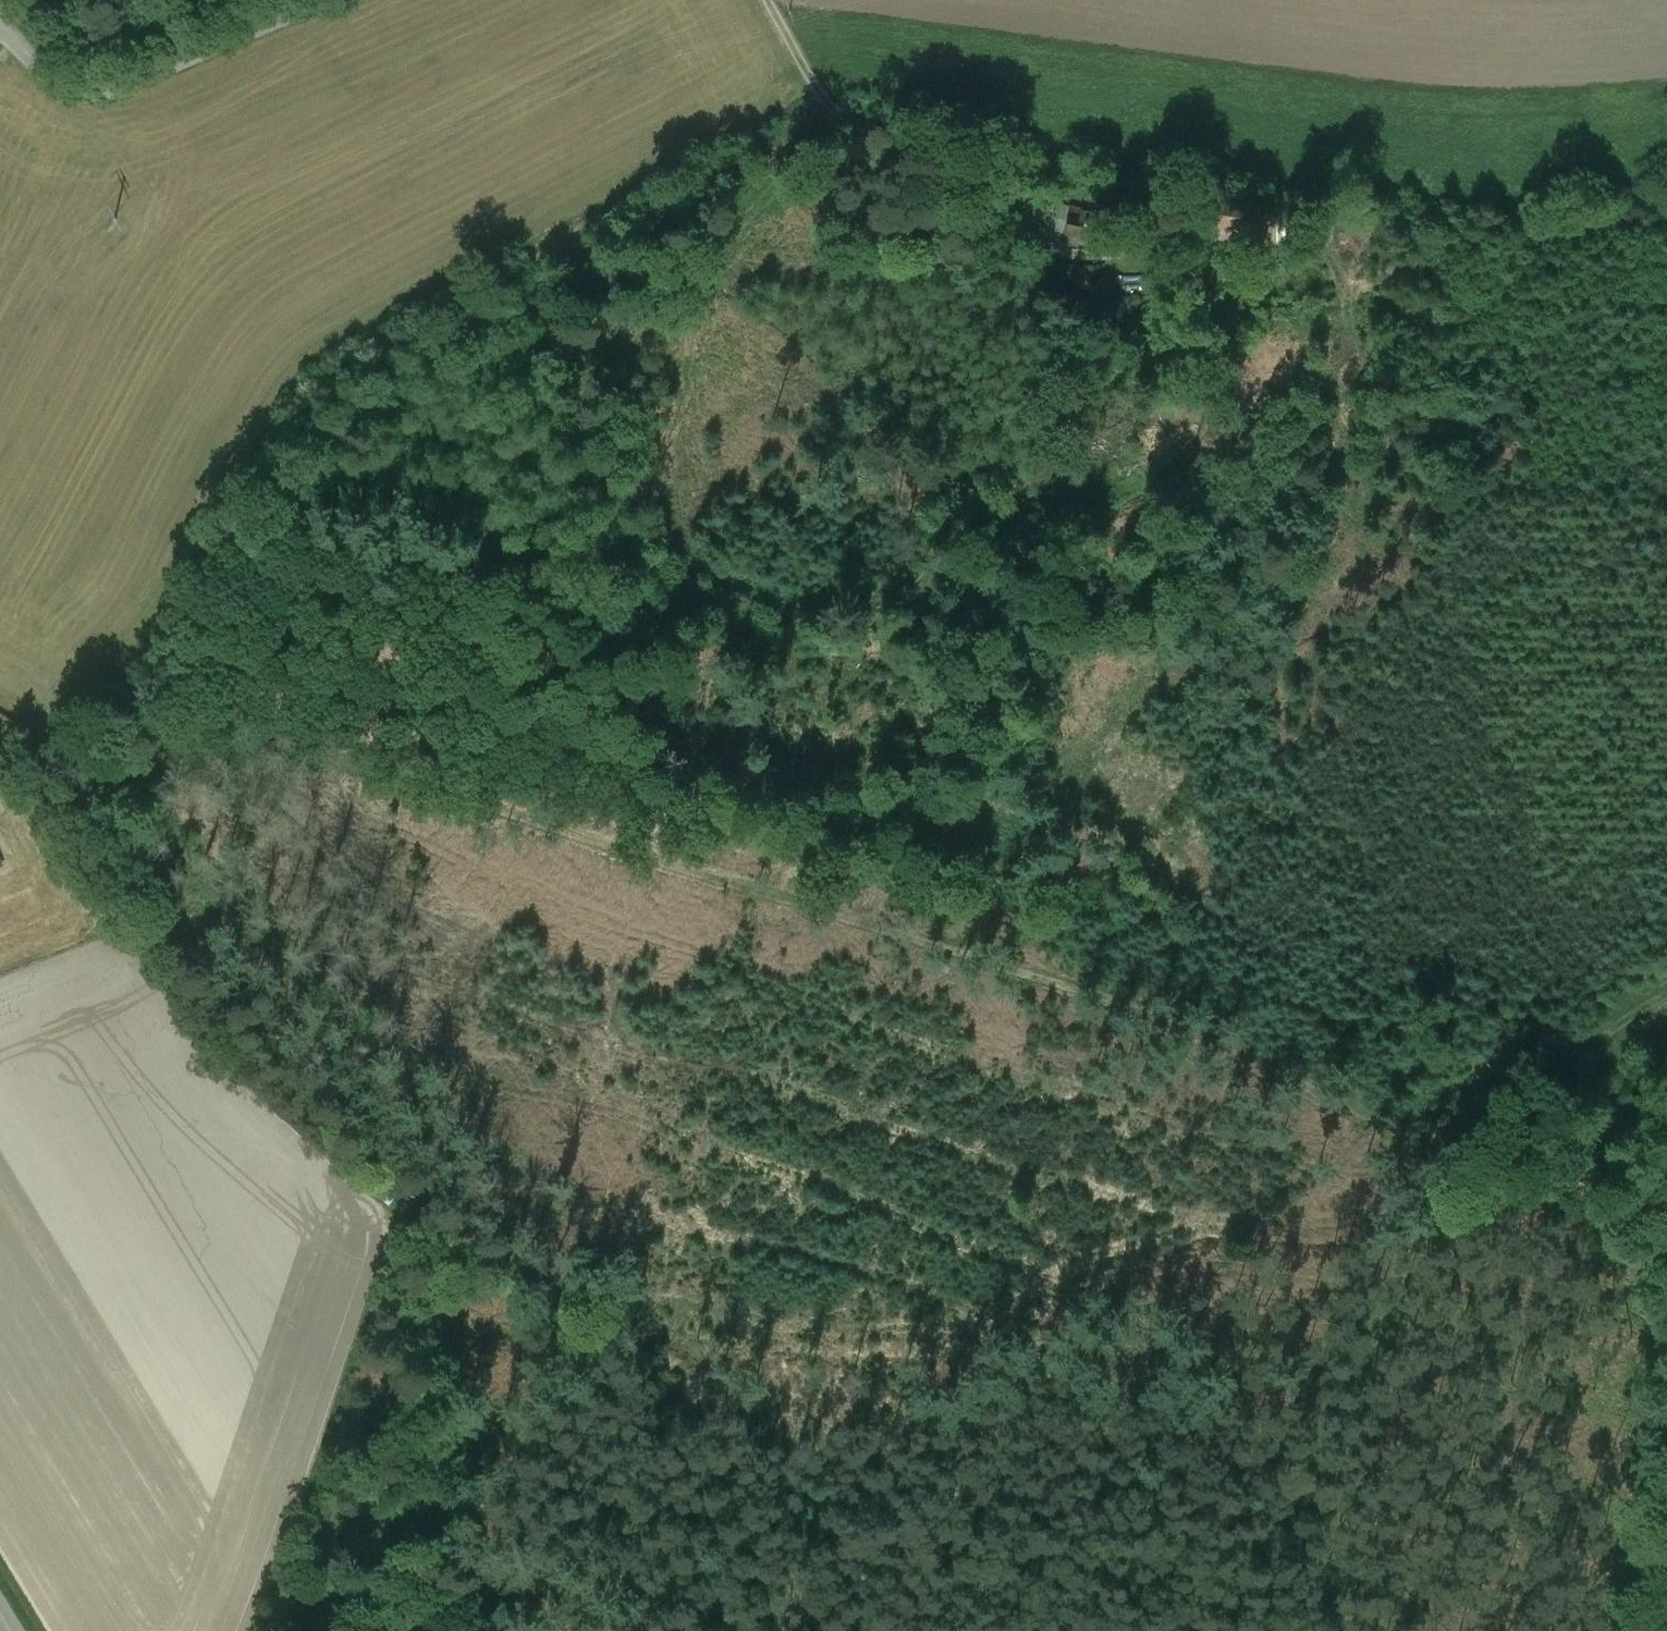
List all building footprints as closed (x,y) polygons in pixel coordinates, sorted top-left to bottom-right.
[(1219,202),(1203,199),(1200,223),(1241,229),(1244,208),(1218,204),(1219,202)] [(1069,209),(1059,207),(1055,227),(1065,229),(1069,209)] [(1097,214),(1069,209),(1065,229),(1063,238),(1090,244),(1097,214)]
